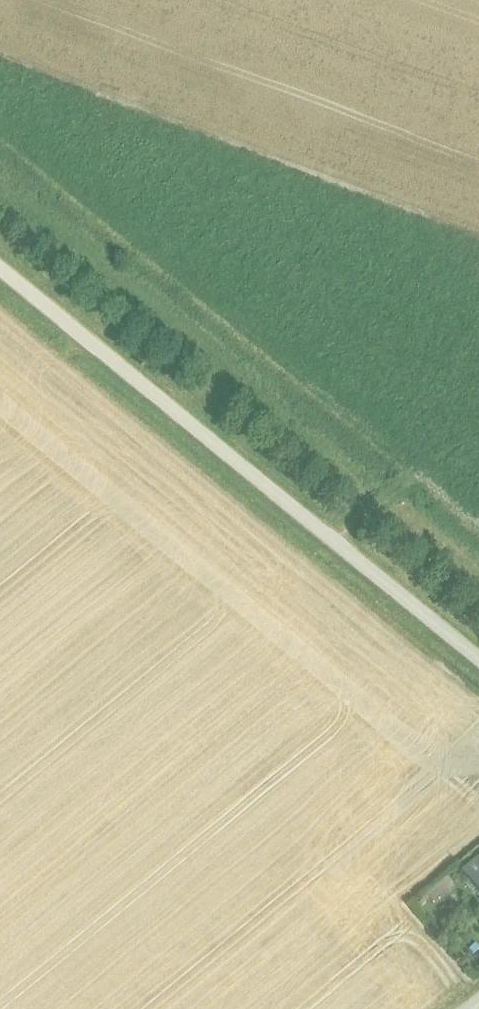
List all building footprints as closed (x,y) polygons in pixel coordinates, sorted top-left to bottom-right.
[(461,870),(478,892),(478,855),(461,870)]
